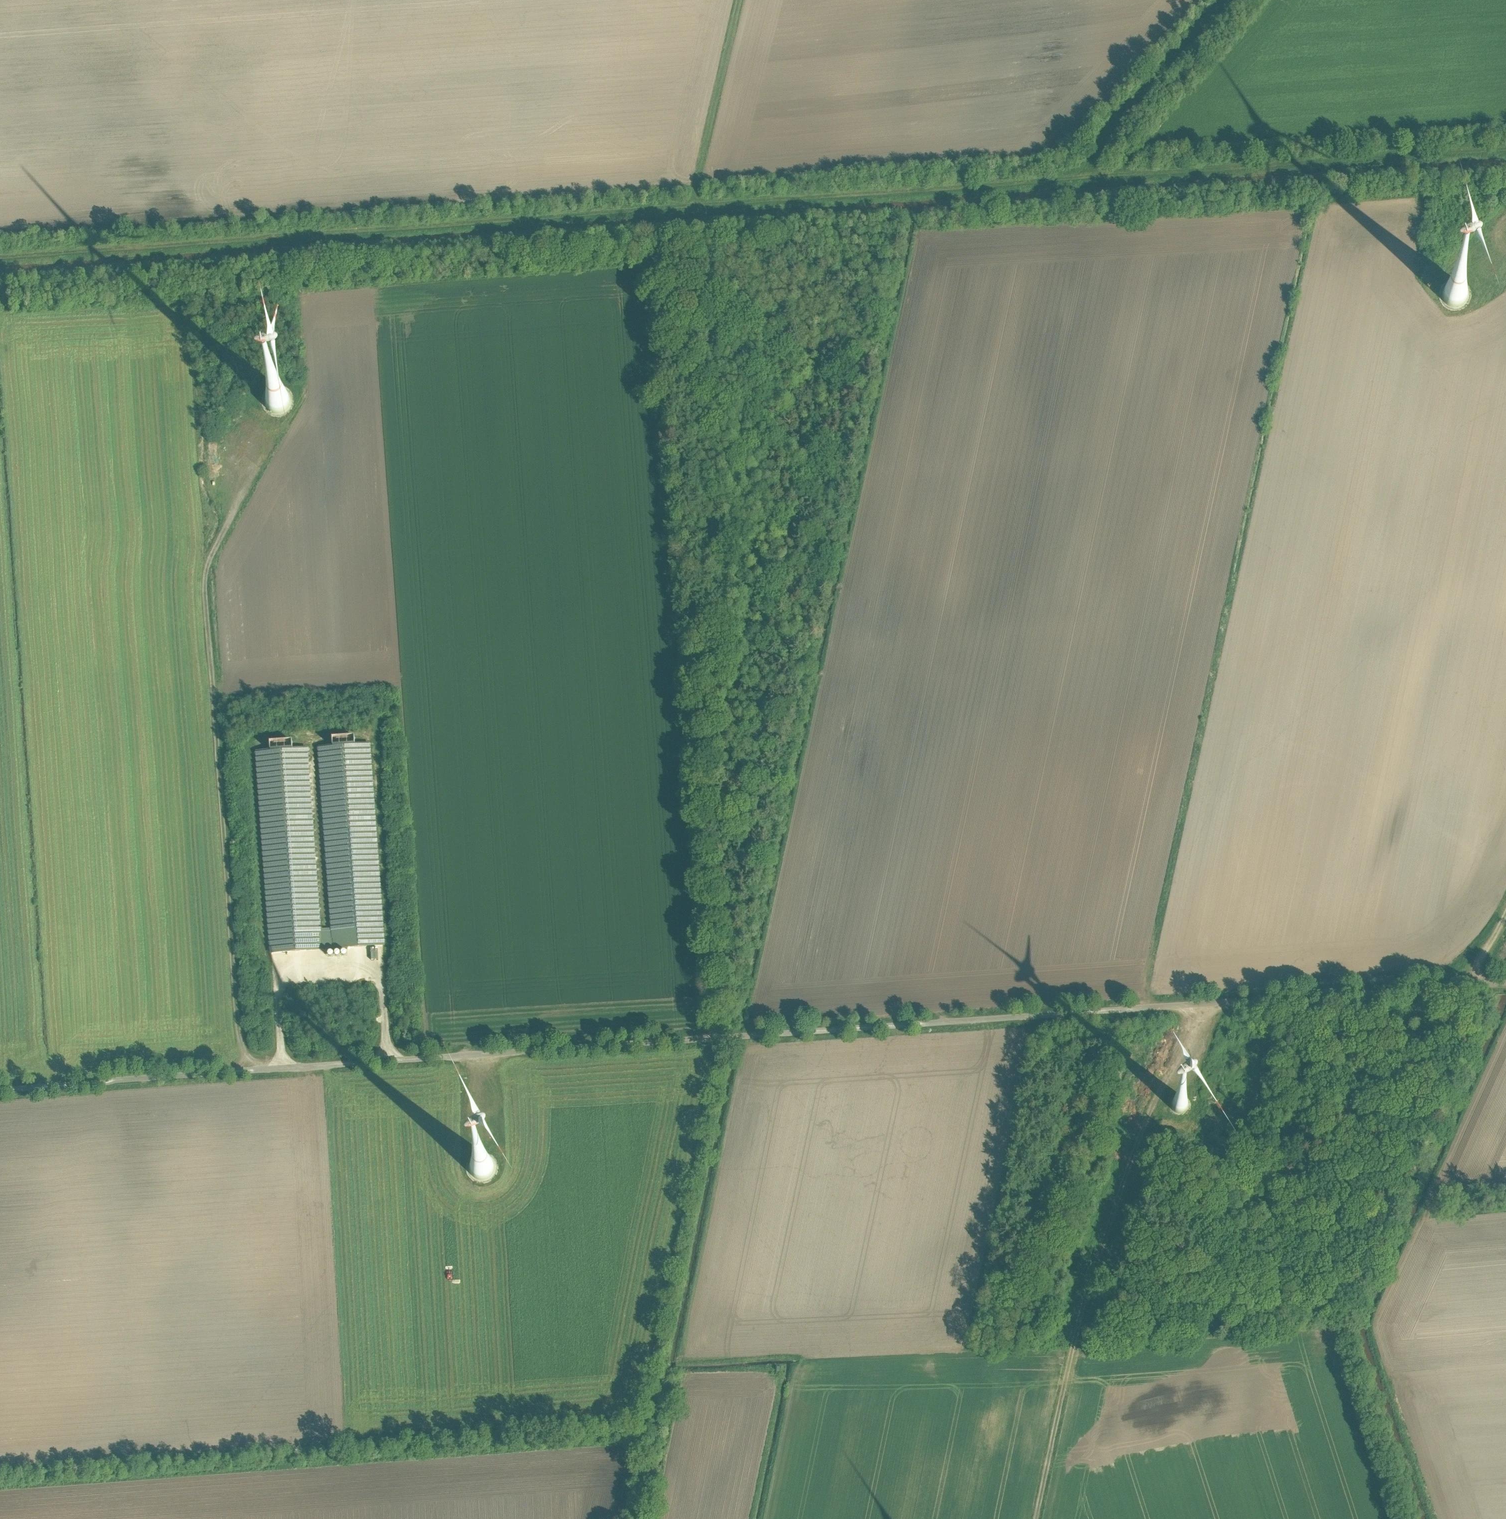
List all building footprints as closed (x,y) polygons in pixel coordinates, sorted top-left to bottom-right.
[(1450,292),(1451,305),(1463,304),(1462,291),(1450,292)] [(282,393),(274,397),(280,409),(288,405),(282,393)] [(329,946),(383,942),(371,743),(316,746),(329,946)] [(308,748),(254,751),(267,951),(321,947),(308,748)] [(1496,995),(1505,995),(1505,973),(1502,983),(1496,995)]
